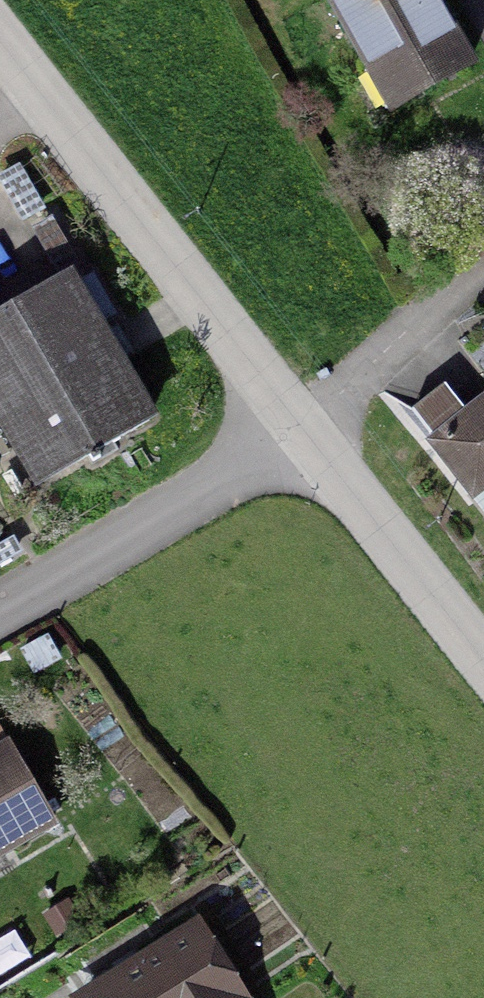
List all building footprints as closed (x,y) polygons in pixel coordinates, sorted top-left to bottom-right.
[(400,123),(479,80),(435,0),(332,0),(400,123)] [(72,292),(0,334),(0,424),(33,481),(145,416),(72,292)] [(448,420),(483,469),(483,394),(448,420)] [(1,746),(0,747),(0,848),(46,822),(1,746)] [(195,940),(96,997),(229,997),(195,940)]
